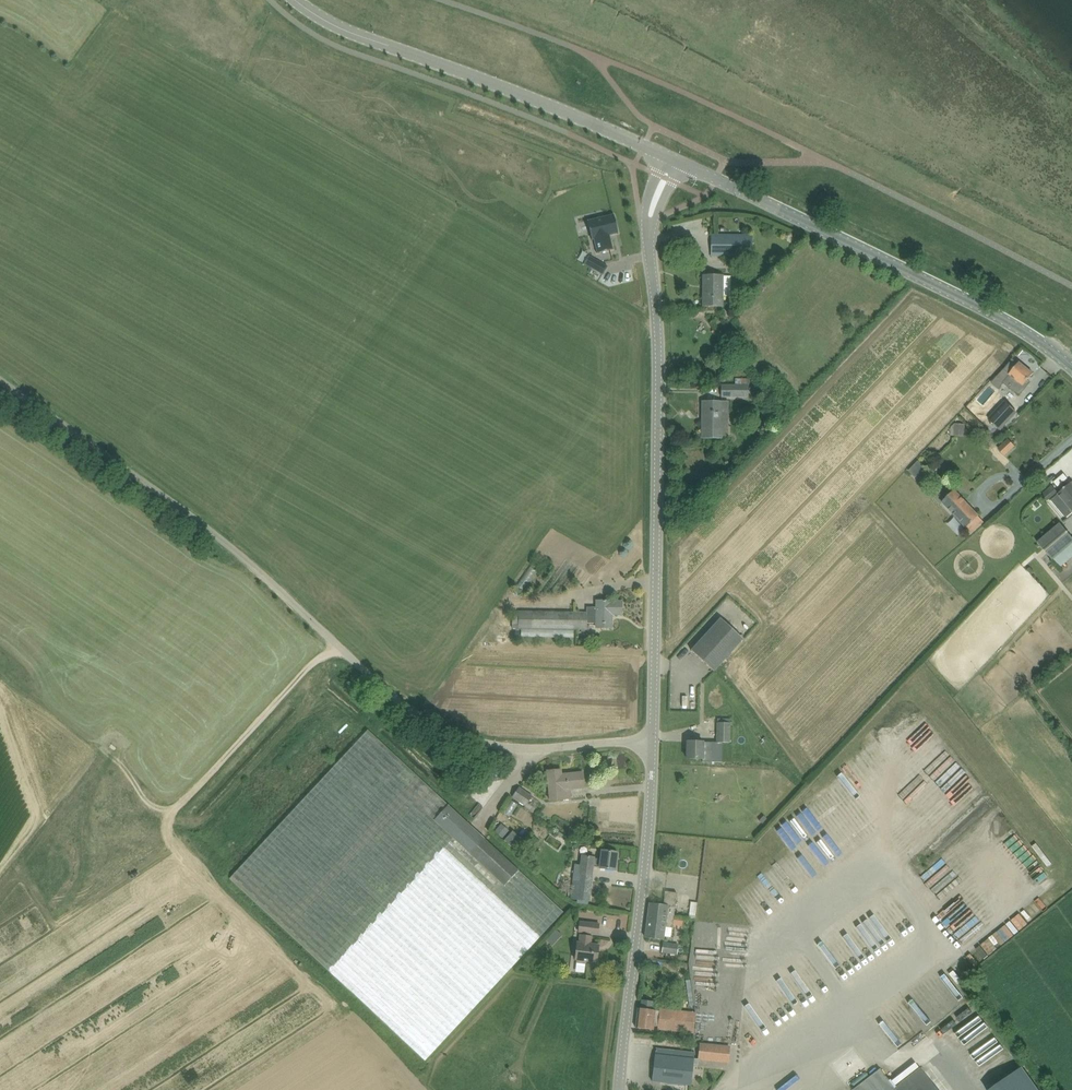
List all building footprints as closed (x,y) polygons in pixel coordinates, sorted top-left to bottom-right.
[(614,218),(587,226),(593,244),(595,243),(600,257),(615,253),(610,239),(619,236),(614,218)] [(753,256),(753,246),(753,235),(712,235),(711,255),(722,255),(753,256)] [(585,264),(603,274),(608,266),(589,256),(585,264)] [(723,275),(707,275),(707,288),(703,288),(703,306),(723,306),(723,275)] [(724,345),(731,338),(725,332),(717,339),(724,345)] [(1024,386),(1033,374),(1020,362),(1010,374),(1005,381),(1011,386),(1017,380),(1024,386)] [(748,396),(748,385),(721,385),(721,396),(748,396)] [(722,402),(703,401),(703,402),(704,402),(704,416),(707,416),(707,421),(703,421),(702,438),(722,438),(722,402)] [(1000,430),(1017,412),(1005,402),(989,420),(1000,430)] [(1006,456),(1016,446),(1008,439),(999,448),(1006,456)] [(916,477),(927,467),(919,460),(909,469),(916,477)] [(1064,473),(1054,482),(1058,487),(1068,478),(1064,473)] [(1059,493),(1071,509),(1071,482),(1059,493)] [(1042,494),(1047,500),(1054,494),(1057,491),(1052,486),(1042,494)] [(973,521),(979,516),(955,490),(942,502),(966,528),(967,527),(973,533),(979,527),(973,521)] [(1052,530),(1038,542),(1053,560),(1071,544),(1071,536),(1061,523),(1052,530)] [(587,607),(587,612),(587,623),(602,624),(602,628),(612,628),(612,613),(616,613),(616,614),(622,614),(622,601),(598,601),(598,607),(587,607)] [(519,611),(519,612),(519,627),(522,627),(522,635),(522,637),(574,638),(574,637),(574,629),(587,629),(587,623),(587,612),(519,611)] [(691,650),(714,671),(743,639),(721,618),(691,650)] [(717,741),(730,741),(731,722),(717,722),(717,741)] [(425,1060),(556,920),(564,912),(368,730),(230,878),(425,1060)] [(704,742),(687,741),(687,758),(703,759),(703,750),(712,750),(713,742),(704,742)] [(571,788),(584,787),(583,772),(561,774),(561,769),(548,771),(550,800),(563,800),(571,799),(571,788)] [(451,781),(466,796),(475,787),(459,773),(451,781)] [(532,796),(519,787),(512,797),(525,806),(532,796)] [(840,821),(835,824),(851,848),(856,845),(840,821)] [(495,832),(502,838),(509,830),(502,824),(495,832)] [(570,826),(569,834),(576,835),(578,827),(570,826)] [(505,840),(514,848),(523,838),(514,830),(505,840)] [(558,848),(562,842),(549,834),(545,840),(558,848)] [(831,860),(835,856),(819,839),(811,846),(821,857),(825,853),(831,860)] [(616,872),(616,870),(618,852),(602,850),(601,858),(583,856),(581,873),(578,873),(575,893),(590,896),(592,876),(593,867),(600,868),(600,870),(616,872)] [(674,906),(675,906),(677,893),(666,892),(664,904),(650,902),(645,937),(664,940),(665,927),(672,928),(674,916),(673,916),(674,906)] [(877,908),(891,934),(897,931),(882,905),(877,908)] [(860,921),(848,930),(868,955),(879,946),(886,941),(876,928),(882,924),(872,912),(860,921)] [(599,924),(589,923),(579,921),(578,931),(598,934),(599,924)] [(553,933),(559,938),(563,935),(557,929),(553,933)] [(576,959),(597,962),(599,945),(591,944),(592,936),(581,935),(581,942),(578,942),(576,959)] [(835,940),(853,964),(858,960),(841,936),(835,940)] [(662,952),(677,954),(678,945),(663,942),(662,952)] [(654,1010),(655,1001),(642,999),(641,1008),(638,1008),(636,1028),(653,1030),(654,1026),(658,1026),(658,1028),(694,1032),(696,1013),(660,1009),(660,1010),(654,1010)] [(700,1043),(699,1059),(728,1062),(730,1046),(700,1043)] [(695,1052),(656,1048),(652,1081),(692,1085),(695,1052)] [(993,1088),(994,1089),(1044,1089),(1028,1065),(993,1088)] [(920,1067),(894,1087),(879,1069),(852,1089),(937,1089),(920,1067)]
